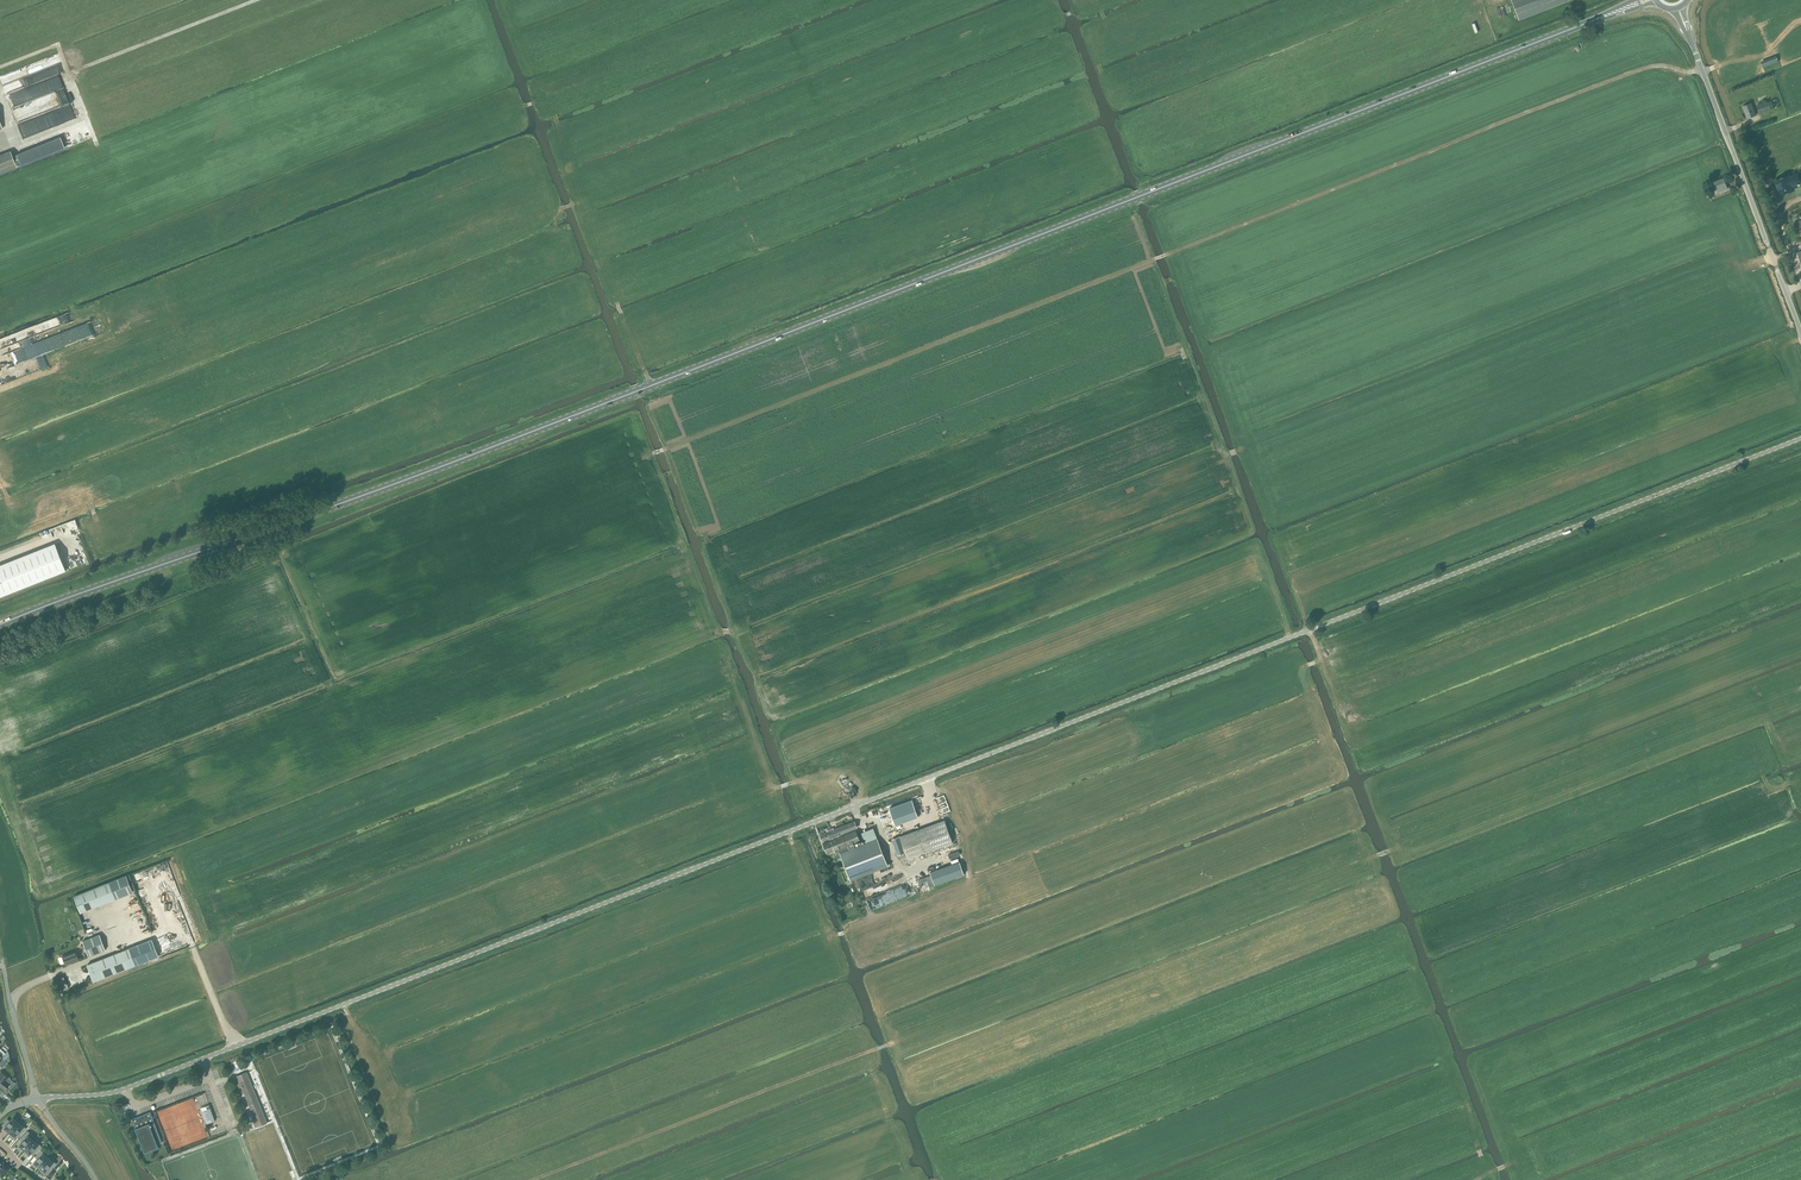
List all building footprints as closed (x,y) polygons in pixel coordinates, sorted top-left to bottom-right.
[(1519,20),(1570,0),(1511,0),(1519,20)] [(1758,62),(1760,67),(1778,61),(1776,56),(1758,62)] [(1777,98),(1771,100),(1774,108),(1780,106),(1777,98)] [(1760,114),(1771,110),(1768,102),(1757,106),(1760,114)] [(1748,119),(1756,115),(1752,103),(1743,106),(1748,119)] [(44,144),(16,155),(20,165),(65,148),(61,137),(44,144)] [(17,167),(11,152),(0,156),(0,174),(17,167)] [(1776,181),(1778,186),(1776,188),(1778,191),(1780,192),(1781,195),(1795,190),(1794,187),(1800,184),(1800,181),(1798,173),(1790,176),(1790,175),(1776,181)] [(1724,177),(1713,181),(1718,194),(1729,190),(1724,177)] [(0,565),(0,597),(66,571),(55,543),(18,558),(19,561),(13,563),(12,560),(0,565)] [(890,808),(896,825),(918,817),(912,800),(890,808)] [(900,836),(908,859),(953,843),(945,820),(900,836)] [(878,839),(853,849),(851,844),(859,841),(855,831),(847,833),(847,831),(856,828),(854,822),(821,835),(823,841),(829,838),(830,840),(824,843),(827,853),(839,849),(841,854),(851,879),(888,865),(878,839)] [(109,882),(74,896),(81,913),(115,899),(132,892),(126,875),(109,882)] [(933,887),(934,887),(930,876),(918,880),(919,884),(927,881),(930,889),(931,889),(933,888),(933,887)] [(99,934),(83,941),(89,956),(105,950),(99,934)] [(129,948),(87,964),(94,981),(135,965),(129,948)] [(64,961),(66,965),(74,961),(74,962),(79,960),(76,951),(62,956),(63,956),(62,958),(63,960),(64,961)] [(66,984),(64,977),(58,979),(62,990),(69,988),(67,984),(66,984)] [(1,1071),(0,1072),(0,1087),(4,1090),(10,1083),(6,1080),(8,1077),(1,1071)] [(235,1076),(242,1093),(244,1092),(256,1122),(254,1123),(256,1127),(267,1122),(246,1072),(235,1076)] [(215,1120),(210,1108),(204,1110),(208,1119),(210,1118),(211,1122),(215,1120)] [(132,1118),(136,1128),(135,1128),(136,1131),(136,1130),(143,1149),(144,1152),(158,1147),(157,1144),(162,1142),(150,1112),(132,1118)] [(1,1126),(2,1127),(7,1131),(8,1130),(10,1132),(20,1120),(15,1116),(10,1121),(7,1119),(7,1120),(6,1120),(4,1123),(1,1126)] [(11,1134),(14,1137),(16,1135),(18,1137),(26,1128),(24,1126),(25,1125),(20,1120),(10,1132),(12,1134),(11,1134)] [(20,1139),(23,1141),(18,1147),(21,1150),(23,1148),(25,1150),(35,1138),(30,1134),(30,1133),(27,1131),(20,1139)] [(31,1153),(33,1155),(41,1146),(39,1144),(40,1142),(35,1138),(25,1150),(27,1151),(26,1152),(29,1155),(31,1153)] [(36,1167),(38,1166),(40,1167),(50,1155),(45,1151),(44,1152),(41,1150),(35,1157),(38,1159),(33,1165),(36,1167)] [(44,1172),(46,1170),(48,1173),(56,1163),(54,1161),(55,1160),(50,1155),(40,1167),(42,1169),(41,1170),(44,1172)] [(2,1176),(10,1167),(4,1162),(3,1163),(0,1160),(0,1174),(2,1176)]
